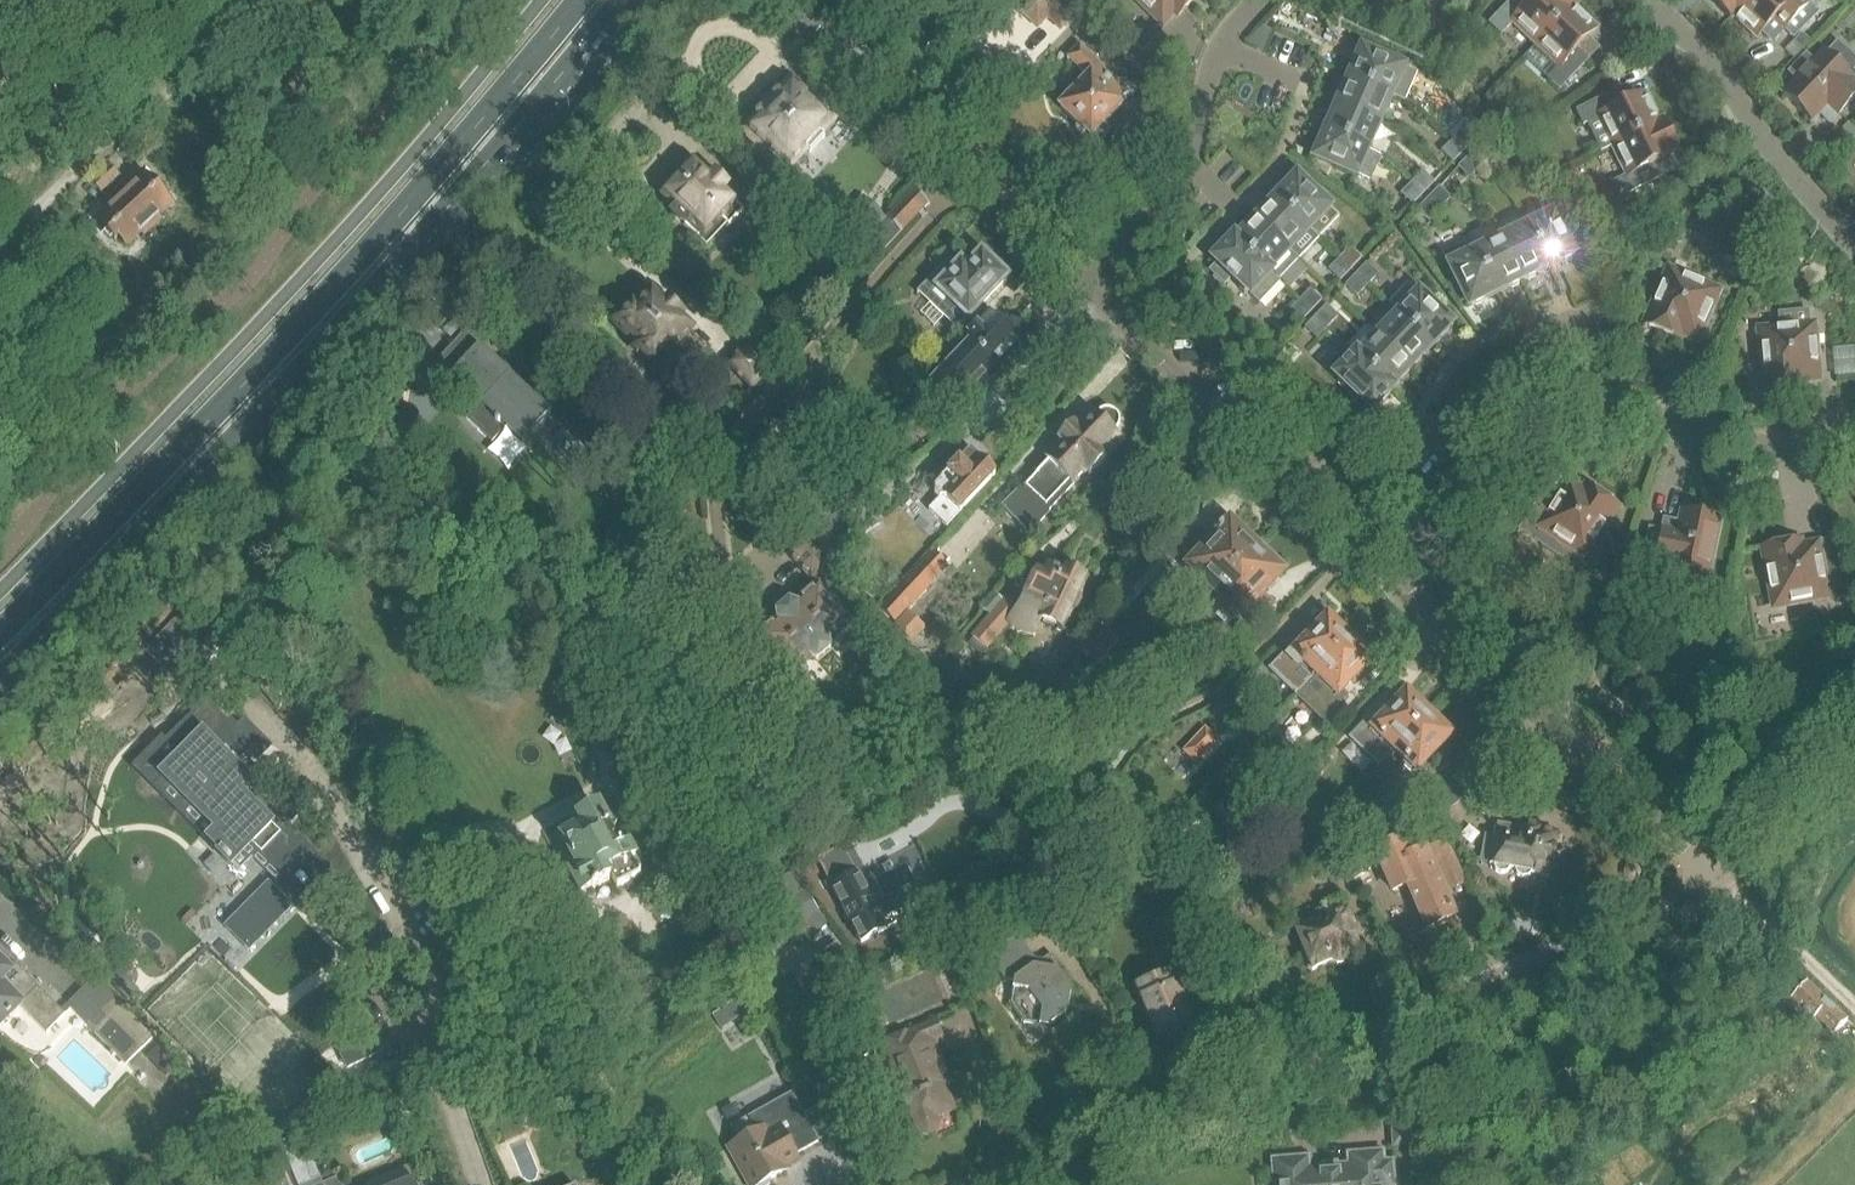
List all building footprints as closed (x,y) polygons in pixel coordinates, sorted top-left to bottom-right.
[(1054,0),(1020,0),(1013,8),(1037,31),(1048,21),(1061,33),(1074,19),(1054,0)] [(1162,25),(1183,4),(1187,8),(1195,0),(1137,0),(1162,25)] [(1451,1),(1466,8),(1470,0),(1452,0),(1451,1)] [(1575,4),(1571,0),(1512,0),(1489,24),(1501,36),(1514,23),(1537,45),(1575,4)] [(1730,18),(1748,0),(1711,0),(1730,18)] [(1730,18),(1731,19),(1734,15),(1758,38),(1765,30),(1776,40),(1815,0),(1748,0),(1730,18)] [(1573,8),(1576,5),(1575,4),(1537,45),(1560,67),(1547,80),(1559,91),(1589,60),(1578,49),(1596,31),(1573,8)] [(1854,97),(1854,58),(1836,40),(1784,95),(1811,121),(1827,104),(1838,115),(1854,97)] [(1123,82),(1118,84),(1080,47),(1068,59),(1089,78),(1060,108),(1078,125),(1077,130),(1076,130),(1084,137),(1089,135),(1098,145),(1111,132),(1104,125),(1122,106),(1120,104),(1129,94),(1128,94),(1130,89),(1130,88),(1123,82)] [(1417,75),(1404,69),(1362,50),(1361,53),(1357,55),(1354,62),(1355,66),(1350,78),(1392,96),(1405,102),(1417,75)] [(1380,123),(1392,96),(1350,78),(1344,90),(1340,92),(1337,99),(1339,103),(1338,105),(1380,123)] [(788,171),(835,120),(793,81),(746,132),(788,171)] [(1645,95),(1622,106),(1615,93),(1576,112),(1583,127),(1599,119),(1614,148),(1664,123),(1663,122),(1659,124),(1645,95)] [(1368,150),(1380,123),(1338,105),(1337,107),(1333,108),(1330,115),(1332,119),(1326,131),(1368,150)] [(1655,164),(1678,153),(1664,123),(1614,148),(1628,176),(1612,184),(1619,199),(1662,178),(1655,164)] [(1356,177),(1368,150),(1326,131),(1321,144),(1317,145),(1314,152),(1315,156),(1314,159),(1356,177)] [(1464,152),(1474,141),(1463,131),(1452,142),(1464,152)] [(1453,163),(1464,152),(1452,142),(1442,153),(1453,163)] [(1491,157),(1487,153),(1480,146),(1469,157),(1480,168),(1491,157)] [(1470,179),(1480,168),(1469,157),(1458,169),(1470,179)] [(111,166),(102,174),(111,185),(120,177),(111,166)] [(735,204),(736,203),(726,193),(730,189),(716,175),(710,182),(694,168),(667,196),(679,208),(672,216),(686,228),(708,248),(729,226),(731,227),(744,213),(735,204)] [(1423,195),(1434,183),(1423,173),(1412,184),(1423,195)] [(111,185),(102,174),(93,182),(102,192),(111,185)] [(122,196),(152,228),(161,220),(160,219),(174,206),(146,174),(122,196)] [(1339,218),(1330,209),(1297,177),(1295,179),(1291,180),(1285,185),(1286,189),(1276,199),(1319,240),(1339,218)] [(1413,206),(1423,195),(1412,184),(1402,195),(1413,206)] [(1440,210),(1450,199),(1439,189),(1429,200),(1440,210)] [(915,192),(888,221),(868,243),(848,264),(862,278),(930,206),(915,192)] [(144,236),(152,228),(122,196),(99,217),(107,226),(103,230),(117,245),(122,241),(128,248),(143,235),(144,236)] [(868,243),(888,221),(864,199),(844,220),(868,243)] [(1276,199),(1267,209),(1263,209),(1258,214),(1258,219),(1256,220),(1298,260),(1319,240),(1276,199)] [(1429,221),(1440,210),(1429,200),(1418,211),(1429,221)] [(1573,256),(1575,255),(1555,214),(1528,227),(1549,268),(1561,262),(1564,263),(1571,260),(1573,256)] [(1236,241),(1271,275),(1278,282),(1298,260),(1289,252),(1256,220),(1255,222),(1250,222),(1245,227),(1245,231),(1236,241)] [(1536,274),(1549,268),(1528,227),(1502,240),(1522,281),(1524,280),(1528,281),(1535,278),(1536,274)] [(1278,282),(1234,239),(1213,261),(1217,265),(1210,273),(1217,279),(1215,281),(1223,288),(1224,286),(1227,289),(1235,282),(1238,285),(1239,289),(1244,294),(1248,294),(1250,296),(1259,305),(1280,283),(1278,282)] [(1520,282),(1522,281),(1502,240),(1476,253),(1496,294),(1508,288),(1512,289),(1519,286),(1520,282)] [(1351,270),(1362,259),(1350,249),(1340,260),(1351,270)] [(1484,300),(1496,294),(1476,253),(1449,266),(1469,307),(1472,306),(1476,307),(1483,304),(1484,300)] [(920,293),(946,317),(959,329),(968,319),(970,321),(973,318),(977,322),(988,310),(984,306),(1010,279),(983,254),(969,269),(954,256),(920,293)] [(1340,281),(1351,270),(1340,260),(1329,271),(1340,281)] [(1368,286),(1378,275),(1367,264),(1356,276),(1368,286)] [(1697,343),(1719,292),(1669,270),(1644,326),(1668,336),(1670,331),(1697,343)] [(1357,297),(1368,286),(1356,276),(1346,287),(1357,297)] [(1452,325),(1419,294),(1410,285),(1389,307),(1398,315),(1431,347),(1440,337),(1445,337),(1450,331),(1450,327),(1452,325)] [(655,366),(692,327),(653,290),(639,305),(636,302),(615,323),(639,345),(636,348),(655,366)] [(1311,312),(1321,301),(1310,291),(1300,302),(1311,312)] [(1300,324),(1311,312),(1300,302),(1289,313),(1300,324)] [(1327,328),(1338,317),(1327,307),(1316,318),(1327,328)] [(988,310),(977,322),(983,328),(917,399),(947,427),(1031,337),(1013,320),(1006,327),(988,310)] [(1422,357),(1431,347),(1398,315),(1378,336),(1411,368),(1413,366),(1417,366),(1422,361),(1422,357)] [(1317,339),(1327,328),(1316,318),(1306,329),(1317,339)] [(1790,384),(1819,381),(1814,326),(1759,331),(1764,392),(1790,389),(1790,384)] [(507,430),(521,415),(521,414),(516,409),(530,395),(466,334),(433,369),(446,381),(449,377),(480,407),(468,419),(480,431),(479,432),(493,445),(507,431),(507,430)] [(1409,370),(1411,368),(1378,336),(1358,357),(1356,355),(1393,391),(1394,390),(1392,388),(1400,379),(1404,379),(1410,374),(1409,370)] [(1326,369),(1337,379),(1337,384),(1343,389),(1347,389),(1353,394),(1342,405),(1359,420),(1369,409),(1372,413),(1393,391),(1356,355),(1347,347),(1326,369)] [(769,368),(750,350),(733,368),(752,386),(769,368)] [(1256,377),(1263,384),(1269,377),(1262,370),(1256,377)] [(1520,398),(1531,388),(1519,376),(1508,386),(1520,398)] [(1049,514),(1073,488),(1077,491),(1122,441),(1115,434),(1119,430),(1121,423),(1120,418),(1117,415),(1114,412),(1109,411),(1105,412),(1099,415),(1097,418),(1088,410),(1043,459),(1045,461),(1036,471),(1040,474),(1024,491),(1049,514)] [(961,515),(997,477),(982,462),(981,463),(971,453),(962,463),(960,462),(947,475),(948,476),(935,490),(936,495),(941,501),(945,500),(961,515)] [(16,494),(3,481),(0,485),(0,504),(4,507),(16,494)] [(1596,493),(1593,498),(1569,482),(1539,528),(1584,558),(1618,508),(1596,493)] [(856,542),(880,525),(870,511),(846,527),(856,542)] [(1707,577),(1719,520),(1683,513),(1678,535),(1662,532),(1655,564),(1660,565),(1656,582),(1680,587),(1683,572),(1707,577)] [(1205,606),(1216,595),(1259,549),(1231,522),(1210,543),(1199,533),(1176,557),(1187,568),(1176,580),(1175,584),(1175,589),(1176,593),(1179,596),(1183,598),(1187,599),(1192,598),(1195,596),(1205,606)] [(829,564),(806,542),(791,555),(812,579),(829,564)] [(1828,599),(1845,595),(1842,575),(1841,575),(1834,542),(1818,545),(1789,550),(1788,544),(1763,549),(1774,609),(1828,599)] [(1276,607),(1265,596),(1286,574),(1259,549),(1216,595),(1254,631),(1276,607)] [(900,623),(949,565),(931,550),(882,608),(900,623)] [(987,649),(1008,625),(1043,642),(1049,629),(1065,637),(1089,584),(1049,565),(1045,573),(1041,571),(1018,609),(1006,599),(973,637),(987,649)] [(809,658),(817,661),(831,649),(829,641),(850,623),(819,586),(797,604),(796,604),(796,606),(788,613),(783,607),(776,613),(778,621),(756,640),(788,677),(809,658)] [(1298,649),(1293,644),(1273,665),(1301,692),(1316,676),(1351,639),(1329,617),(1298,649)] [(1094,666),(1116,643),(1117,642),(1102,627),(1079,651),(1094,666)] [(1374,661),(1351,639),(1316,676),(1301,692),(1298,695),(1326,721),(1349,698),(1344,693),(1374,661)] [(1395,751),(1430,714),(1423,708),(1427,704),(1413,690),(1409,694),(1408,693),(1373,729),(1366,722),(1348,740),(1378,768),(1395,751)] [(1618,707),(1602,692),(1591,704),(1608,719),(1618,707)] [(333,874),(253,790),(233,768),(250,751),(233,734),(237,729),(210,702),(167,746),(162,741),(135,769),(232,864),(250,846),(283,879),(278,883),(297,901),(319,879),(324,884),(333,874)] [(1430,714),(1395,751),(1418,773),(1453,737),(1430,714)] [(1197,765),(1199,763),(1216,744),(1202,732),(1185,752),(1197,765)] [(623,849),(612,827),(617,825),(618,821),(612,810),(606,808),(603,809),(601,806),(577,818),(581,828),(561,838),(577,870),(569,873),(581,896),(615,879),(620,888),(640,878),(631,861),(639,857),(633,844),(623,849)] [(1550,877),(1557,837),(1542,834),(1543,830),(1514,825),(1514,826),(1499,824),(1492,867),(1550,877)] [(1447,895),(1467,886),(1447,841),(1428,849),(1428,848),(1408,856),(1410,860),(1406,862),(1402,853),(1382,862),(1395,893),(1410,887),(1428,931),(1457,919),(1447,895)] [(840,866),(848,861),(842,848),(818,860),(832,887),(847,879),(840,866)] [(1316,855),(1318,854),(1313,848),(1296,859),(1301,871),(1319,859),(1316,855)] [(1361,860),(1355,863),(1350,854),(1343,858),(1357,881),(1370,873),(1361,860)] [(964,873),(977,865),(971,855),(958,862),(964,873)] [(764,895),(765,897),(796,946),(827,926),(794,875),(764,895)] [(861,944),(918,915),(908,897),(879,912),(860,875),(832,889),(861,944)] [(268,886),(227,928),(250,950),(291,908),(268,886)] [(1363,953),(1347,911),(1344,901),(1325,909),(1329,920),(1296,933),(1312,973),(1332,965),(1336,968),(1342,968),(1348,964),(1351,957),(1363,953)] [(1059,973),(1035,968),(1036,961),(1024,942),(1013,940),(996,952),(995,962),(1007,980),(1016,982),(1014,990),(1015,990),(1012,1005),(1025,1024),(1041,1027),(1041,1028),(1050,1029),(1068,1016),(1073,992),(1059,973)] [(838,946),(794,976),(810,1001),(855,971),(838,946)] [(22,1007),(48,1033),(66,1015),(17,966),(12,972),(0,960),(0,1029),(22,1007)] [(119,972),(109,982),(129,1002),(139,992),(119,972)] [(1834,1035),(1848,1021),(1810,982),(1792,999),(1813,1021),(1817,1017),(1834,1035)] [(1142,1000),(1158,1040),(1193,1025),(1177,986),(1142,1000)] [(122,1006),(96,1032),(127,1064),(154,1038),(122,1006)] [(882,1045),(911,1121),(915,1129),(920,1134),(926,1137),(932,1136),(936,1133),(939,1130),(940,1126),(938,1119),(956,1112),(946,1088),(953,1085),(938,1046),(946,1043),(937,1020),(910,1031),(911,1034),(882,1045)] [(373,1033),(338,1049),(347,1070),(383,1053),(373,1033)] [(740,1141),(729,1147),(750,1184),(764,1184),(790,1171),(789,1168),(799,1162),(796,1155),(819,1142),(794,1095),(733,1128),(740,1141)] [(1396,1148),(1430,1145),(1428,1118),(1393,1121),(1396,1148)] [(317,1169),(304,1136),(282,1144),(299,1184),(325,1184),(324,1184),(322,1179),(317,1169)] [(1392,1164),(1382,1165),(1381,1158),(1320,1162),(1320,1169),(1276,1172),(1277,1184),(1394,1184),(1392,1164)] [(342,1178),(344,1178),(337,1161),(317,1169),(322,1179),(324,1184),(325,1184),(345,1184),(342,1178)]
